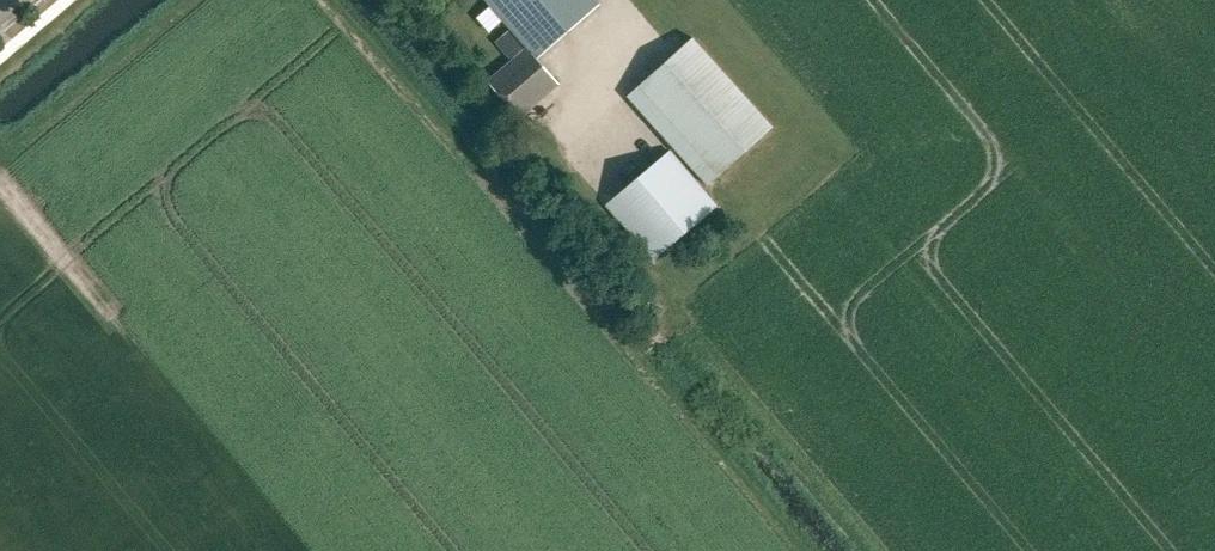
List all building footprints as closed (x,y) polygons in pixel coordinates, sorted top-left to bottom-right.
[(519,118),(559,84),(537,58),(600,4),(596,0),(487,0),(491,6),(477,18),(513,60),(488,82),(519,118)] [(682,47),(677,51),(639,86),(719,175),(772,128),(772,127),(728,78),(692,38),(682,47)] [(607,205),(654,260),(717,206),(670,151),(607,205)]
